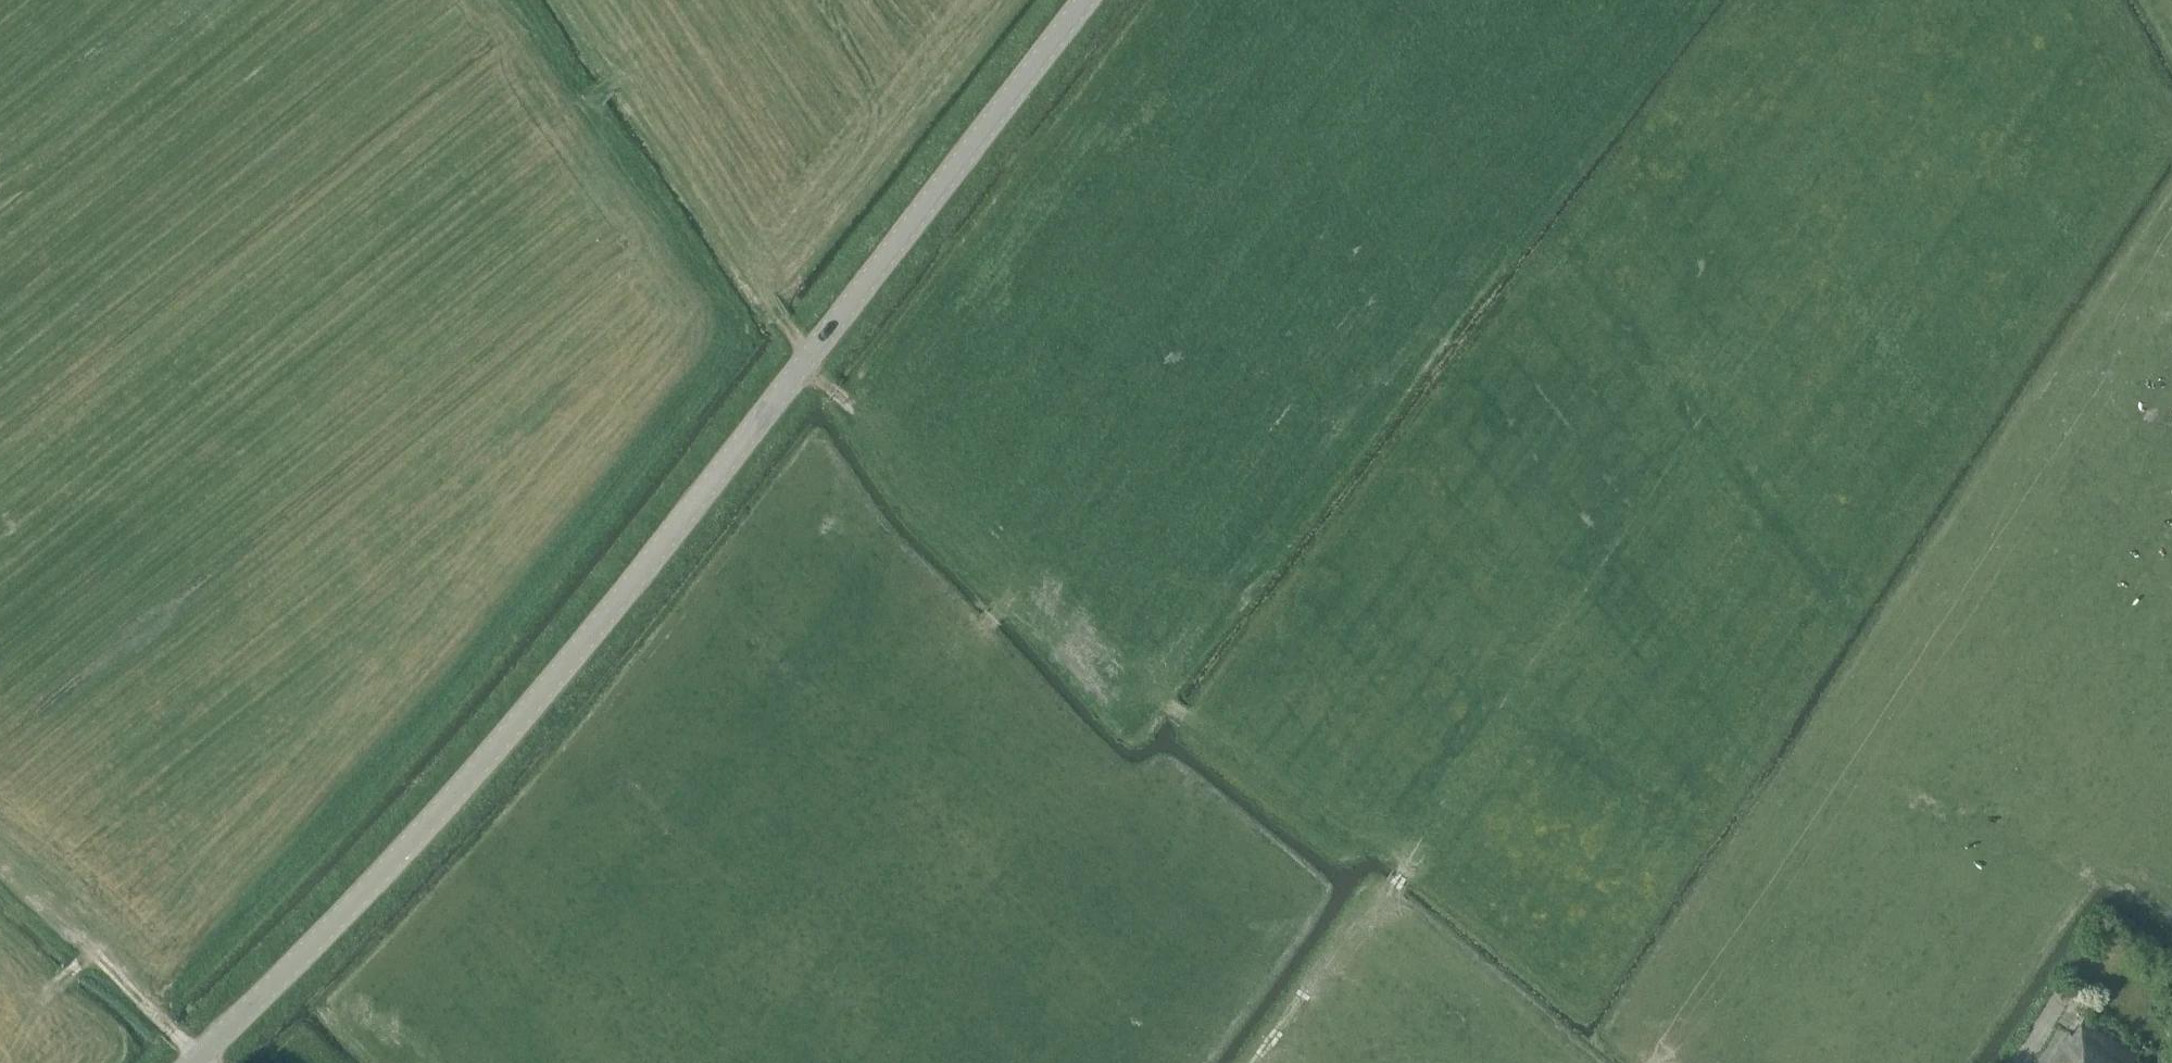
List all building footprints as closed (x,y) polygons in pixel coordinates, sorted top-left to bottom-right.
[(2144,1061),(2150,1050),(2141,1044),(2137,1051),(2081,1016),(2070,1032),(2068,1030),(2047,1062),(2147,1062),(2144,1061)]
